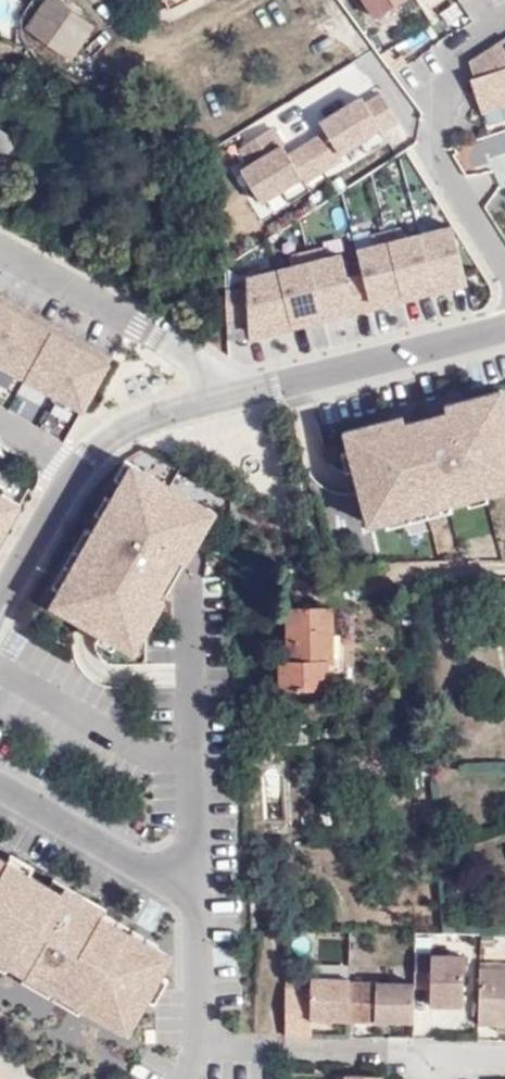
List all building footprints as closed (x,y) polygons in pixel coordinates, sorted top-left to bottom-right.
[(71,61),(95,27),(57,0),(44,0),(24,29),(71,61)] [(376,15),(401,0),(366,0),(376,15)] [(469,60),(484,113),(504,106),(504,36),(469,60)] [(361,94),(322,118),(328,126),(342,150),(383,127),(361,94)] [(328,126),(289,150),(305,175),(307,178),(345,159),(342,150),(328,126)] [(243,165),(262,200),(305,175),(289,150),(275,128),(237,147),(247,163),(243,165)] [(0,130),(0,157),(6,161),(18,140),(0,130)] [(453,224),(358,247),(365,274),(373,307),(467,285),(453,224)] [(348,279),(341,250),(247,273),(248,287),(251,338),(373,307),(365,274),(348,279)] [(248,287),(228,287),(230,337),(251,338),(248,287)] [(54,395),(83,343),(0,298),(0,366),(54,395)] [(206,316),(203,322),(208,325),(211,319),(206,316)] [(83,343),(54,395),(85,411),(113,362),(83,343)] [(343,434),(368,537),(504,503),(504,404),(503,394),(343,434)] [(129,469),(51,610),(134,656),(211,515),(129,469)] [(26,512),(0,496),(0,554),(26,512)] [(276,692),(328,691),(330,608),(285,608),(284,659),(277,659),(276,692)] [(129,1031),(171,955),(0,862),(0,961),(129,1031)] [(422,974),(421,988),(421,991),(439,991),(439,1010),(472,1011),(473,963),(422,962),(422,974)] [(399,974),(382,974),(381,987),(421,988),(422,974),(410,971),(399,974)] [(485,1028),(503,1029),(504,1029),(504,973),(487,972),(485,1028)] [(317,1024),(355,1024),(356,986),(356,980),(317,980),(316,991),(292,990),(290,1040),(317,1040),(317,1024)] [(381,987),(356,986),(355,1024),(420,1025),(421,991),(421,988),(381,987)]
